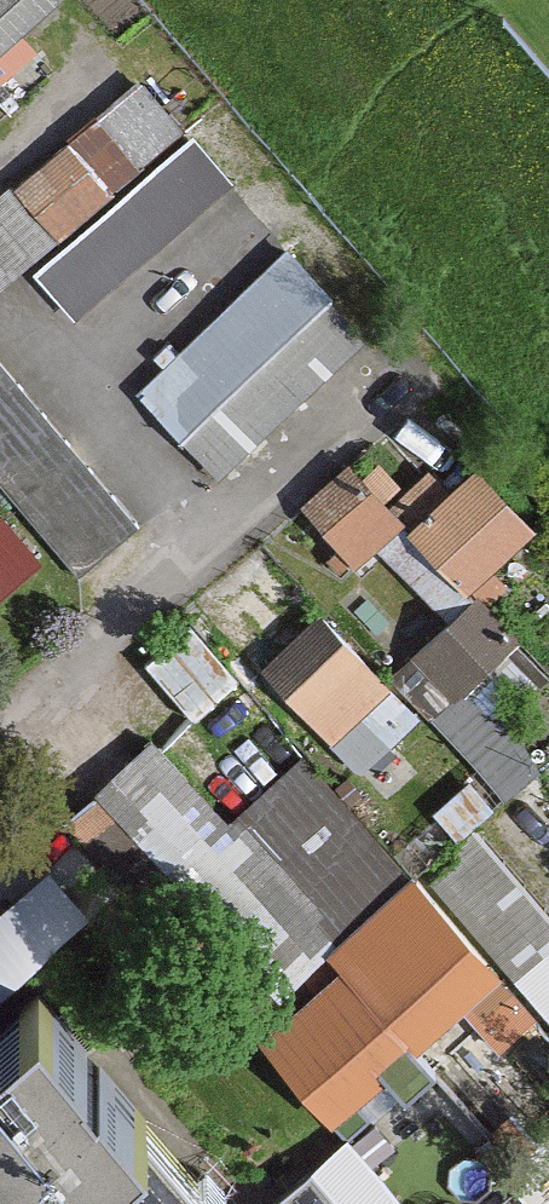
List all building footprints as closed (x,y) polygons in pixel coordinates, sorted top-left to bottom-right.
[(54,8),(47,0),(0,0),(0,56),(54,8)] [(0,202),(0,293),(28,268),(75,322),(231,187),(139,82),(0,202)] [(335,299),(288,253),(141,402),(188,448),(335,299)] [(82,577),(133,533),(0,379),(0,482),(82,577)] [(393,502),(344,454),(298,501),(347,549),(393,502)] [(528,548),(470,488),(414,542),(472,602),(528,548)] [(3,524),(0,527),(0,609),(44,568),(3,524)] [(473,603),(414,657),(458,705),(517,651),(473,603)] [(386,696),(315,619),(263,668),(333,745),(386,696)] [(97,793),(58,749),(31,772),(245,1015),(406,875),(300,755),(224,821),(155,742),(97,793)] [(428,886),(500,968),(548,1023),(548,906),(486,834),(428,886)] [(428,886),(342,961),(414,1043),(500,968),(428,886)] [(414,1043),(342,961),(258,1034),(331,1116),(414,1043)] [(6,1203),(194,1203),(0,975),(0,1197),(6,1203)]
